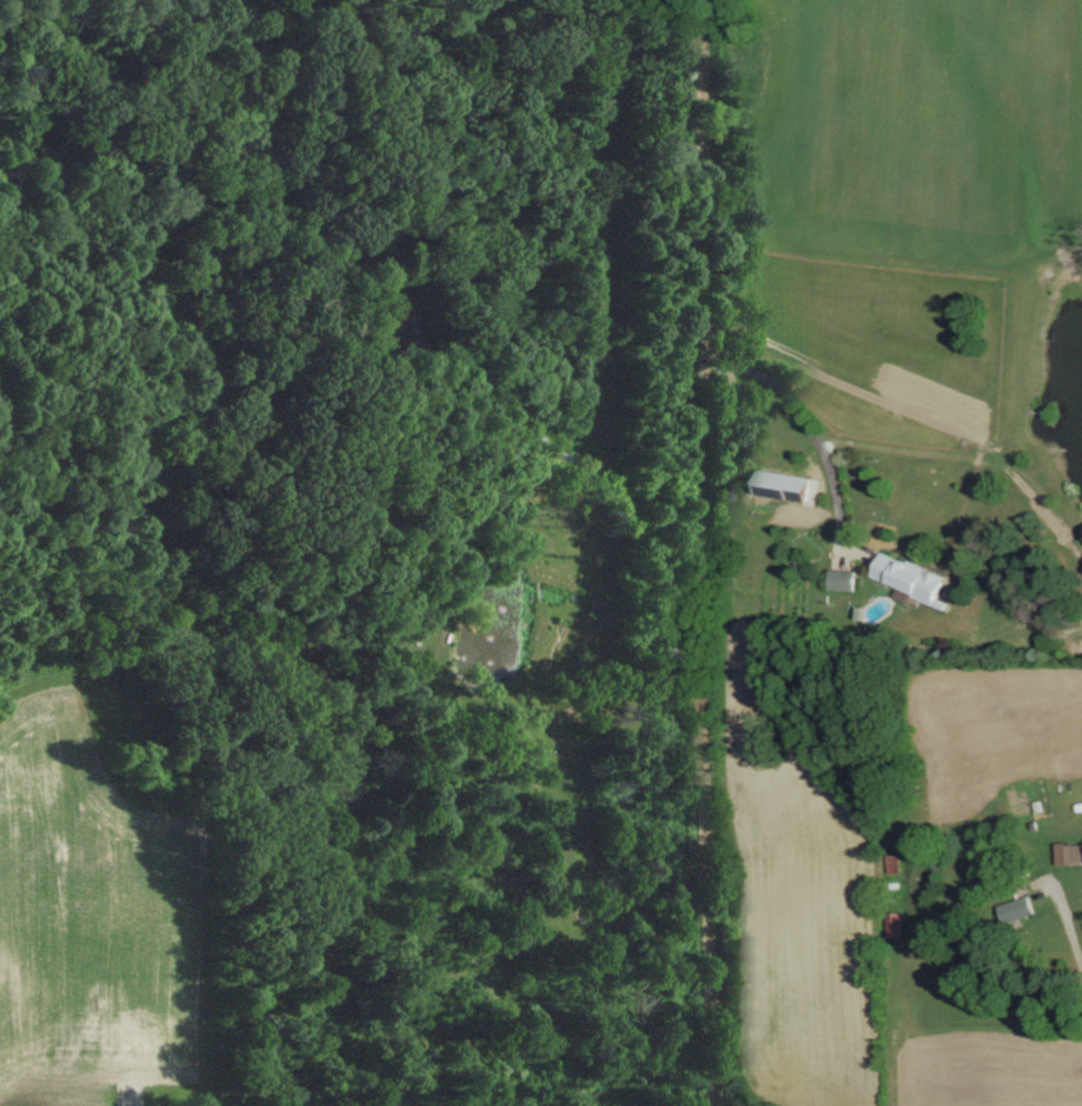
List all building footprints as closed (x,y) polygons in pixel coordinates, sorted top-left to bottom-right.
[(799,497),(802,473),(768,469),(765,493),(799,497)] [(884,572),(924,594),(936,574),(896,552),(884,572)] [(868,569),(842,569),(842,590),(868,590),(868,569)] [(1071,845),(1071,863),(1081,863),(1081,845),(1071,845)] [(889,855),(890,873),(903,873),(902,854),(889,855)] [(1040,914),(1034,896),(1004,906),(1010,924),(1040,914)] [(904,936),(904,912),(890,912),(890,936),(904,936)]
